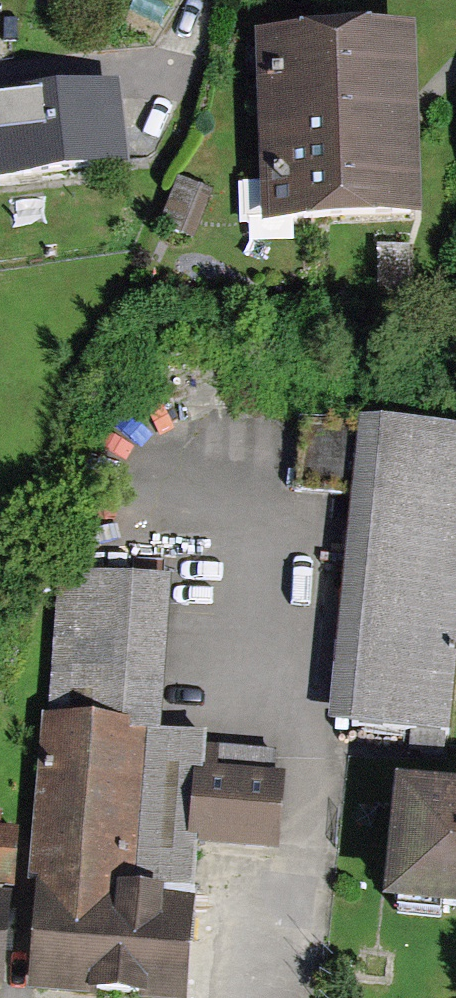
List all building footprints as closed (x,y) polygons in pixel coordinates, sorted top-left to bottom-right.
[(394,36),(266,37),(267,179),(248,180),(248,212),(286,212),(286,206),(388,205),(388,196),(403,196),(403,136),(396,136),(396,97),(402,97),(401,63),(395,63),(394,36)] [(0,88),(0,179),(127,163),(116,74),(0,88)] [(443,727),(455,610),(455,420),(301,403),(293,479),(377,488),(353,717),(443,727)] [(161,580),(54,572),(43,707),(34,706),(12,983),(185,996),(193,903),(165,900),(166,883),(192,885),(196,835),(277,841),(284,753),(197,746),(198,736),(150,733),(161,580)] [(455,896),(455,794),(400,789),(391,890),(455,896)] [(21,824),(0,823),(0,882),(16,883),(21,824)] [(10,892),(0,891),(0,982),(2,982),(10,892)]
